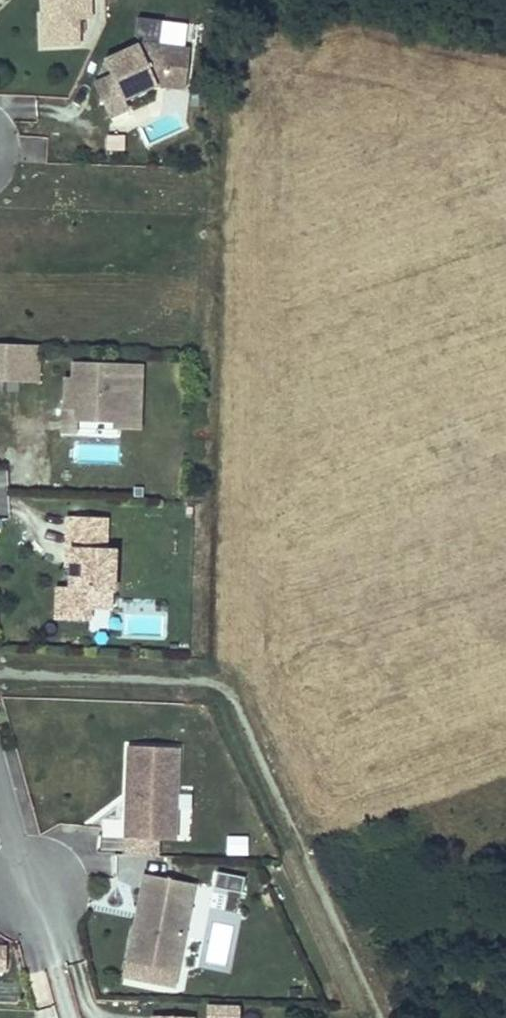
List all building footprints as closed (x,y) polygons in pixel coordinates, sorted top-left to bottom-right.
[(39,49),(79,48),(79,22),(91,22),(90,0),(38,0),(39,49)] [(201,51),(153,44),(116,61),(123,76),(106,84),(121,118),(140,110),(135,101),(169,87),(196,91),(201,51)] [(21,137),(22,162),(47,162),(46,137),(21,137)] [(40,381),(41,341),(0,340),(0,379),(40,381)] [(142,426),(145,358),(64,354),(60,431),(77,431),(78,423),(142,426)] [(52,616),(91,618),(92,605),(114,606),(117,539),(108,539),(110,513),(67,511),(64,582),(54,581),(52,616)] [(190,752),(140,750),(138,792),(143,792),(142,821),(137,821),(136,842),(169,843),(169,823),(188,824),(190,752)] [(187,844),(188,824),(169,823),(169,843),(187,844)] [(226,834),(225,853),(248,854),(249,835),(226,834)] [(219,869),(216,884),(242,889),(245,874),(219,869)] [(148,922),(137,966),(186,977),(202,907),(183,903),(187,887),(157,881),(154,896),(158,897),(152,923),(148,922)] [(0,951),(0,974),(15,974),(16,951),(0,951)]
